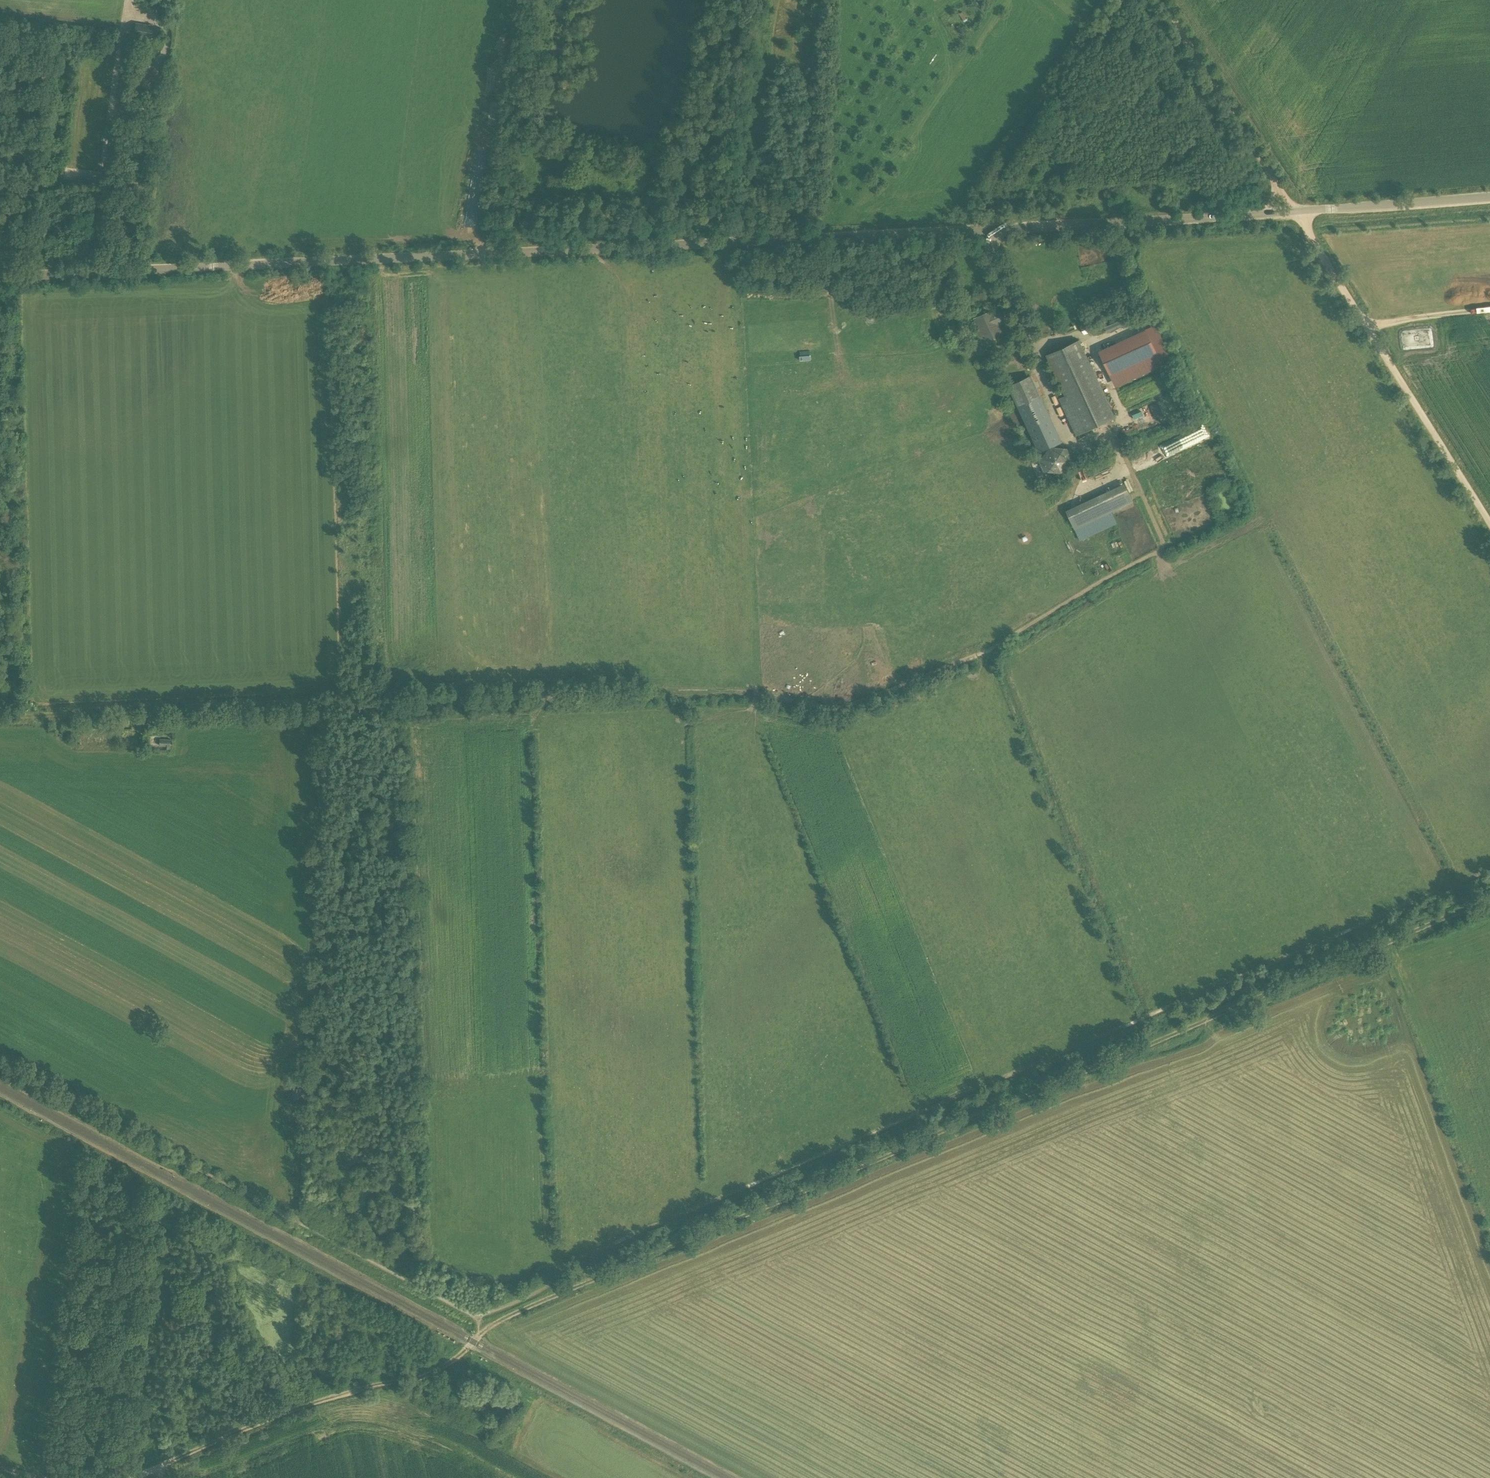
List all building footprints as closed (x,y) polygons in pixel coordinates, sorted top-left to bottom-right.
[(133,35),(151,38),(153,28),(153,25),(135,22),(135,23),(133,35)] [(118,114),(119,115),(136,117),(138,105),(120,103),(118,114)] [(974,301),(986,299),(985,292),(973,293),(974,301)] [(1005,337),(992,310),(974,318),(979,329),(972,332),(976,339),(982,336),(987,346),(1005,337)] [(1107,330),(1123,325),(1121,320),(1105,325),(1107,330)] [(1156,324),(1097,348),(1113,386),(1172,361),(1156,324)] [(1082,344),(1080,339),(1046,354),(1082,432),(1115,417),(1086,354),(1091,352),(1087,342),(1082,344)] [(1058,443),(1062,442),(1031,374),(1007,385),(1039,452),(1042,451),(1058,443)] [(1154,417),(1177,409),(1173,397),(1149,405),(1154,417)] [(1045,452),(1042,455),(1049,470),(1062,472),(1068,462),(1061,446),(1058,446),(1058,443),(1042,451),(1045,452)] [(1130,477),(1124,479),(1128,490),(1134,488),(1130,477)] [(1124,482),(1064,509),(1072,528),(1132,501),(1124,482)] [(172,750),(172,739),(160,738),(159,745),(167,745),(166,749),(172,750)] [(301,1100),(302,1087),(292,1087),(291,1100),(301,1100)]
